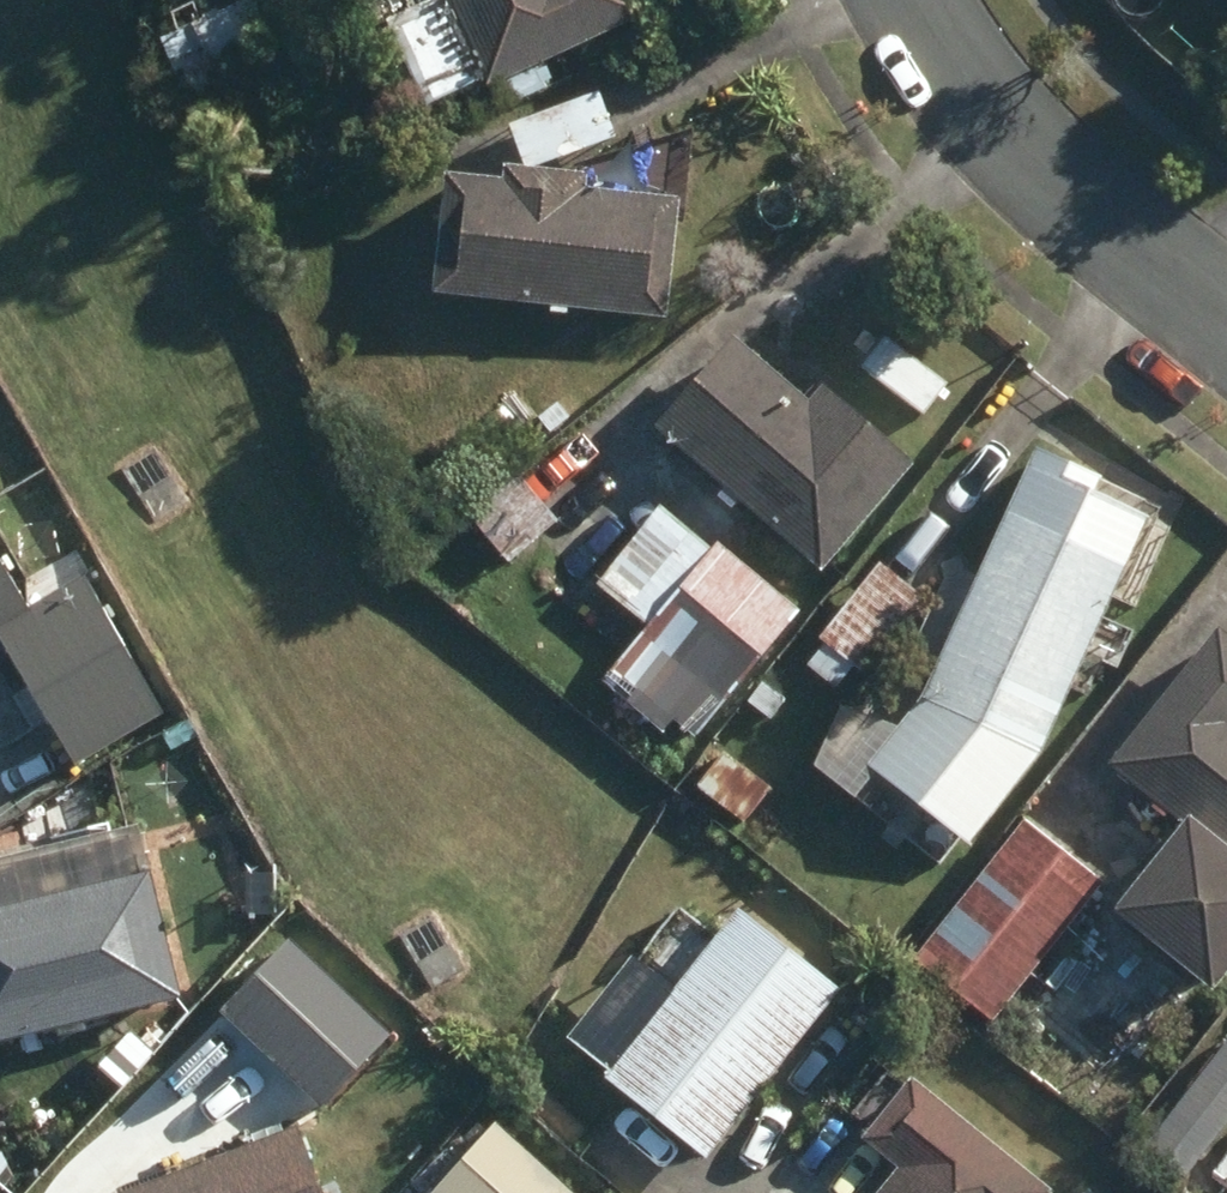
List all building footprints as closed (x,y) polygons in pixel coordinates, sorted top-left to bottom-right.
[(424,114),(486,85),(488,92),(645,16),(637,0),(402,0),(415,29),(389,40),(424,114)] [(173,37),(192,78),(251,51),(233,9),(173,37)] [(509,131),(525,176),(617,142),(601,97),(509,131)] [(380,117),(402,158),(428,144),(404,103),(380,117)] [(429,302),(667,325),(679,205),(582,195),(584,182),(505,175),(504,190),(441,183),(429,302)] [(605,686),(682,755),(800,619),(776,599),(805,564),(821,578),(915,472),(825,394),(809,411),(733,344),(655,433),(770,535),(741,568),(720,550),(713,559),(666,517),(601,592),(650,636),(605,686)] [(537,407),(559,434),(609,395),(586,368),(537,407)] [(812,770),(937,875),(960,847),(967,852),(1043,761),(1151,523),(1094,498),(1100,484),(1035,454),(921,706),(893,739),(860,712),(812,770)] [(471,524),(506,569),(556,531),(520,486),(471,524)] [(77,770),(166,716),(83,580),(28,615),(0,569),(0,644),(77,770)] [(806,670),(836,694),(855,671),(862,678),(921,605),(879,570),(820,644),(825,647),(806,670)] [(1210,1003),(1226,982),(1226,642),(1217,634),(1108,769),(1184,831),(1110,922),(1210,1003)] [(747,706),(770,725),(786,705),(763,687),(747,706)] [(911,966),(993,1030),(1102,888),(1022,826),(911,966)] [(184,1006),(150,879),(141,881),(130,838),(34,863),(46,906),(0,918),(0,1054),(184,1006)] [(606,1080),(707,1163),(841,999),(739,916),(606,1080)] [(218,1017),(320,1114),(390,1041),(287,944),(218,1017)] [(1194,1170),(1226,1129),(1226,1050),(1155,1137),(1194,1170)] [(910,1085),(862,1147),(900,1176),(886,1192),(1044,1192),(910,1085)] [(494,1128),(436,1192),(567,1192),(494,1128)] [(300,1137),(154,1192),(321,1192),(300,1137)] [(1201,1192),(1226,1192),(1226,1167),(1216,1158),(1192,1186),(1201,1192)]
